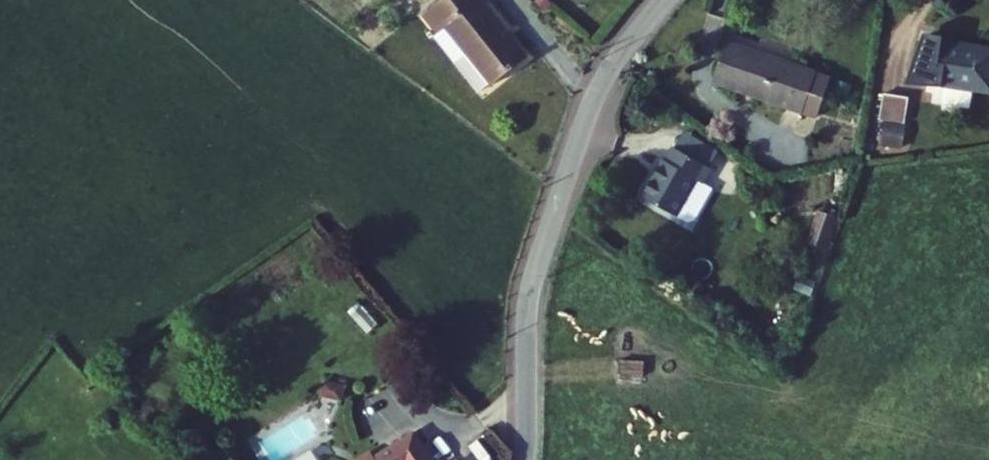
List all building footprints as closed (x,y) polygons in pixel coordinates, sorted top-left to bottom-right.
[(495,88),(527,62),(514,45),(506,35),(512,31),(487,0),(445,0),(425,16),(440,35),(448,29),(495,88)] [(962,70),(988,72),(988,30),(966,28),(962,70)] [(434,39),(481,98),(495,88),(448,29),(440,35),(434,39)] [(506,35),(514,45),(520,41),(512,31),(506,35)] [(751,34),(736,74),(773,87),(775,81),(787,85),(785,91),(837,111),(852,71),(751,34)] [(775,81),(773,87),(785,91),(787,85),(775,81)] [(918,86),(916,113),(934,114),(936,87),(918,86)] [(901,149),(911,100),(888,96),(878,145),(901,149)] [(682,153),(661,193),(696,211),(717,170),(724,174),(731,160),(695,141),(687,155),(682,153)] [(832,209),(821,243),(841,249),(852,215),(832,209)] [(346,459),(405,459),(410,457),(412,459),(439,459),(412,419),(346,459)] [(453,448),(439,459),(464,459),(453,448)]
